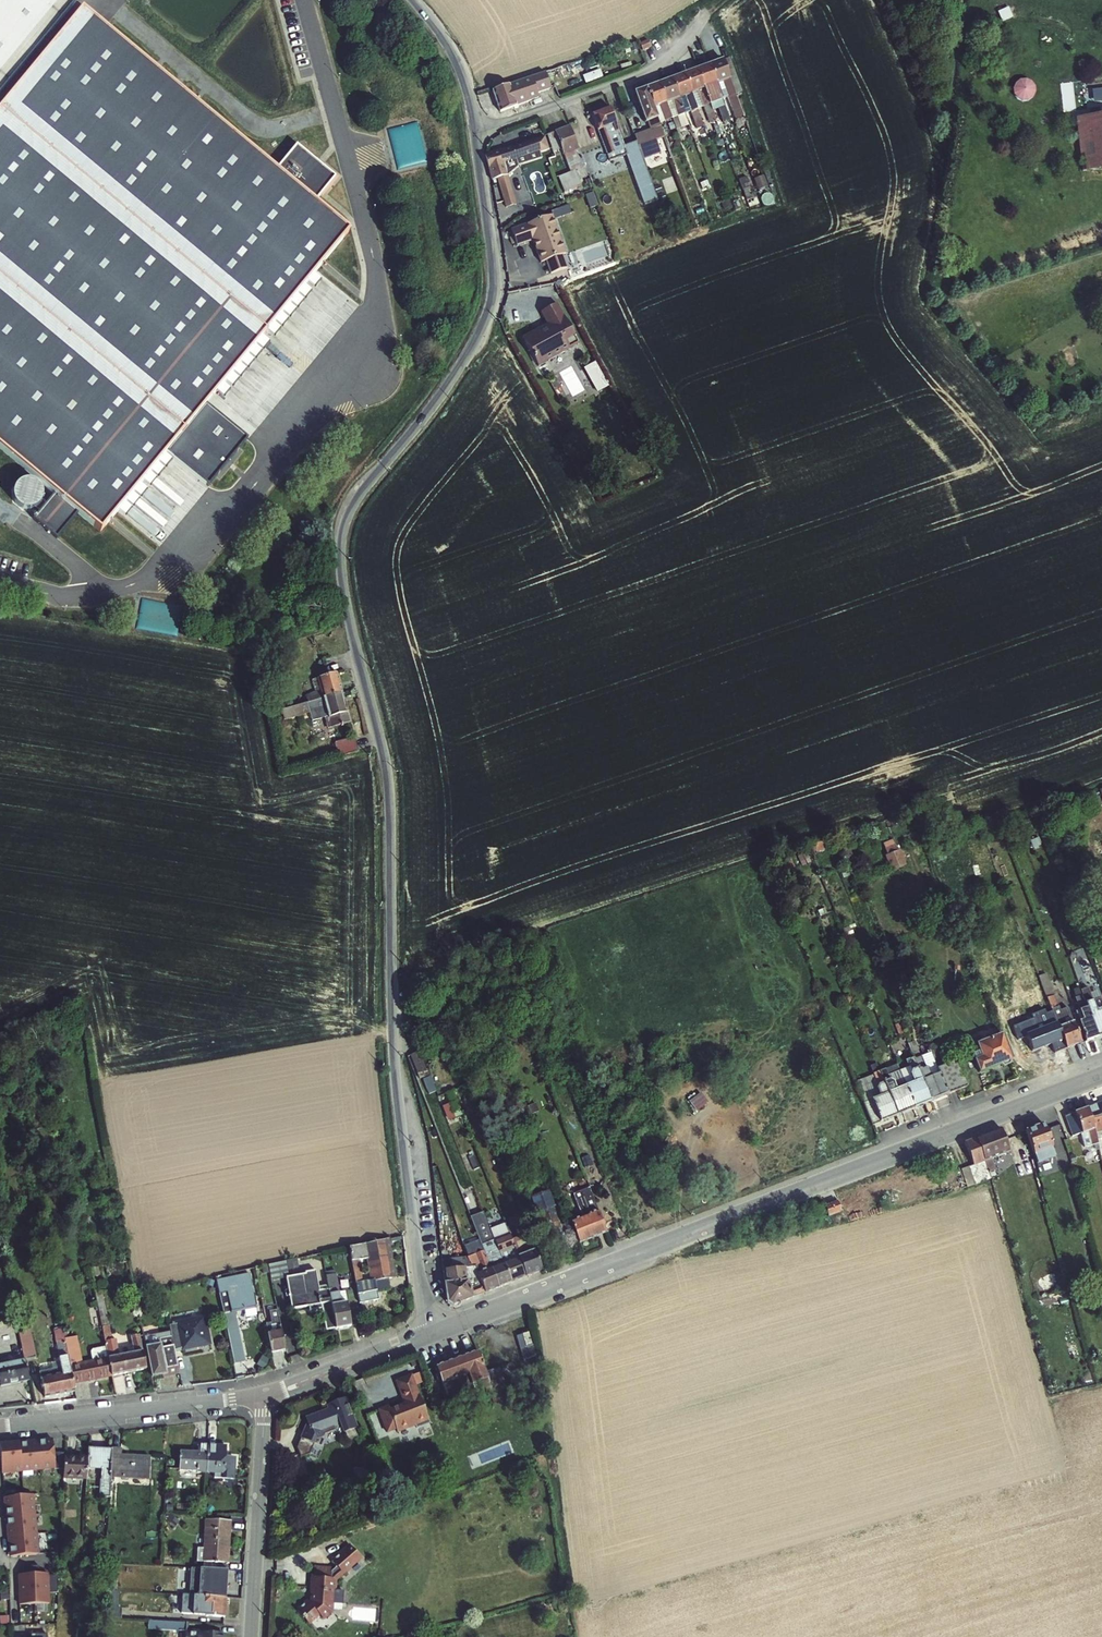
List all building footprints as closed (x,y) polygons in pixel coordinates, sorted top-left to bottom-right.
[(32,58),(45,43),(54,31),(81,0),(0,0),(0,96),(32,58)] [(0,96),(0,447),(100,531),(166,452),(208,488),(248,440),(205,405),(348,235),(83,11),(53,49),(45,43),(32,58),(0,96)] [(723,122),(746,115),(739,91),(742,90),(732,56),(629,88),(640,122),(656,117),(657,121),(693,110),(688,93),(702,88),(709,110),(718,108),(723,122)] [(502,109),(538,97),(536,92),(550,88),(544,71),(494,87),(502,109)] [(1016,99),(1036,98),(1035,79),(1015,79),(1016,99)] [(1066,109),(1078,108),(1077,80),(1065,81),(1066,109)] [(592,111),(606,158),(627,152),(613,105),(592,111)] [(1101,166),(1101,113),(1076,115),(1081,168),(1101,166)] [(572,122),(552,131),(570,171),(585,165),(572,137),(578,135),(572,122)] [(659,123),(634,134),(643,158),(669,147),(659,123)] [(489,179),(503,175),(510,205),(519,203),(510,167),(541,159),(539,151),(549,149),(544,129),(506,139),(508,147),(482,153),(489,179)] [(638,140),(624,144),(643,204),(657,200),(638,140)] [(575,169),(558,176),(564,190),(580,184),(575,169)] [(552,214),(508,227),(514,245),(530,241),(537,262),(550,258),(554,271),(568,266),(552,214)] [(556,302),(544,308),(550,321),(517,337),(526,355),(529,353),(535,366),(581,343),(568,315),(563,317),(556,302)] [(596,391),(608,385),(594,361),(583,367),(596,391)] [(178,630),(179,604),(162,603),(161,623),(168,623),(167,630),(178,630)] [(306,697),(308,703),(343,693),(337,673),(312,680),(316,694),(306,697)] [(351,723),(343,693),(308,703),(290,708),(292,717),(311,712),(311,713),(327,708),(332,728),(351,723)] [(328,729),(332,728),(327,708),(311,713),(312,716),(324,713),(328,729)] [(312,732),(303,734),(306,743),(314,740),(312,732)] [(336,743),(340,757),(359,752),(355,738),(336,743)] [(1095,792),(1085,796),(1091,812),(1101,809),(1095,792)] [(1080,797),(1069,802),(1076,819),(1087,815),(1080,797)] [(981,835),(971,840),(978,854),(980,852),(986,863),(992,860),(981,835)] [(816,844),(810,846),(814,862),(820,860),(818,853),(828,850),(826,841),(816,844)] [(886,856),(897,852),(894,843),(884,848),(886,856)] [(897,852),(886,856),(884,857),(890,871),(905,865),(900,851),(897,852)] [(789,856),(779,860),(783,872),(794,868),(789,856)] [(850,868),(840,872),(842,878),(852,874),(850,868)] [(1014,878),(1001,883),(1003,889),(1016,884),(1014,878)] [(864,898),(851,903),(855,912),(868,906),(864,898)] [(1091,967),(1084,970),(1092,990),(1099,987),(1091,967)] [(1058,1026),(1058,1027),(1065,1025),(1054,995),(1046,974),(1037,976),(1046,998),(1057,1027),(1058,1026)] [(1082,995),(1084,1003),(1092,1001),(1089,991),(1081,994),(1082,995)] [(1084,1003),(1082,995),(1075,998),(1079,1010),(1086,1008),(1084,1003)] [(1086,1008),(1097,1037),(1101,1036),(1101,1008),(1095,1010),(1092,1001),(1084,1003),(1086,1008)] [(1082,1020),(1077,1022),(1085,1042),(1097,1037),(1086,1008),(1079,1010),(1078,1011),(1082,1020)] [(1058,1027),(1066,1049),(1081,1044),(1072,1022),(1065,1025),(1058,1027)] [(1058,1026),(1057,1027),(1050,1029),(1045,1031),(1044,1030),(1033,1034),(1037,1043),(1039,1042),(1042,1050),(1040,1051),(1043,1060),(1054,1055),(1053,1054),(1066,1049),(1058,1027),(1058,1026)] [(980,1057),(973,1059),(973,1060),(978,1074),(1012,1061),(1001,1034),(975,1044),(978,1052),(980,1057)] [(913,1058),(913,1059),(920,1057),(914,1041),(907,1044),(913,1058)] [(930,1053),(936,1069),(944,1065),(935,1048),(929,1050),(930,1053)] [(917,1069),(922,1079),(938,1074),(936,1069),(930,1053),(927,1054),(920,1057),(913,1059),(917,1069)] [(899,1072),(904,1086),(922,1079),(917,1069),(913,1059),(913,1058),(905,1061),(908,1068),(899,1072)] [(936,1069),(938,1074),(938,1073),(947,1095),(967,1087),(956,1061),(944,1065),(936,1069)] [(872,1074),(879,1071),(876,1064),(869,1067),(872,1074)] [(882,1081),(887,1093),(904,1086),(899,1072),(887,1076),(884,1069),(879,1071),(882,1081)] [(879,1071),(872,1074),(854,1082),(871,1126),(879,1123),(871,1100),(887,1093),(882,1081),(879,1071)] [(922,1079),(931,1102),(947,1095),(938,1073),(938,1074),(922,1079)] [(904,1086),(913,1109),(925,1104),(931,1102),(922,1079),(904,1086)] [(887,1093),(896,1116),(913,1109),(904,1086),(887,1093)] [(700,1089),(689,1098),(697,1109),(709,1100),(700,1089)] [(871,1100),(879,1123),(896,1116),(887,1093),(871,1100)] [(1101,1129),(1101,1103),(1087,1108),(1094,1130),(1101,1129)] [(1082,1134),(1094,1130),(1087,1108),(1074,1113),(1082,1134)] [(1074,1113),(1064,1117),(1071,1137),(1080,1134),(1083,1147),(1090,1147),(1097,1178),(1101,1177),(1101,1165),(1100,1155),(1101,1155),(1101,1129),(1094,1130),(1082,1134),(1074,1113)] [(1033,1156),(1051,1149),(1053,1148),(1044,1124),(1024,1131),(1033,1156)] [(975,1138),(984,1162),(992,1160),(1008,1153),(1000,1128),(975,1138)] [(984,1162),(975,1138),(963,1143),(972,1166),(984,1162)] [(1051,1149),(1033,1156),(1036,1164),(1054,1157),(1051,1149)] [(984,1162),(988,1172),(996,1170),(992,1160),(984,1162)] [(984,1162),(972,1166),(967,1167),(971,1177),(964,1179),(966,1188),(991,1179),(988,1172),(984,1162)] [(548,1191),(529,1198),(536,1214),(539,1213),(540,1219),(543,1219),(545,1224),(539,1226),(542,1231),(540,1232),(543,1241),(565,1234),(570,1247),(606,1233),(588,1188),(572,1194),(580,1217),(561,1224),(556,1219),(552,1208),(554,1208),(548,1191)] [(892,1192),(886,1193),(889,1204),(895,1203),(892,1192)] [(836,1201),(824,1206),(829,1217),(841,1211),(836,1201)] [(511,1283),(489,1229),(482,1214),(470,1219),(474,1231),(498,1288),(511,1283)] [(526,1277),(511,1239),(504,1223),(489,1229),(511,1283),(526,1277)] [(467,1256),(484,1293),(498,1288),(474,1231),(470,1232),(478,1253),(467,1256)] [(511,1239),(526,1277),(541,1271),(527,1235),(511,1239)] [(386,1240),(393,1278),(397,1277),(390,1239),(386,1240)] [(350,1248),(359,1296),(378,1292),(376,1282),(389,1279),(393,1278),(386,1240),(350,1248)] [(484,1293),(467,1256),(441,1260),(446,1303),(451,1306),(484,1293)] [(122,1262),(123,1270),(131,1268),(130,1260),(122,1262)] [(122,1262),(109,1265),(111,1272),(123,1270),(122,1262)] [(272,1281),(287,1277),(288,1277),(285,1262),(269,1265),(272,1281)] [(93,1267),(96,1287),(103,1285),(107,1284),(105,1275),(101,1276),(99,1266),(93,1267)] [(288,1277),(287,1277),(293,1310),(322,1304),(327,1330),(337,1328),(330,1289),(321,1291),(317,1270),(306,1272),(307,1274),(288,1277)] [(337,1328),(337,1329),(353,1326),(345,1291),(340,1293),(336,1274),(327,1276),(330,1289),(337,1328)] [(218,1294),(220,1293),(217,1279),(216,1277),(208,1279),(210,1289),(217,1288),(218,1294)] [(217,1279),(220,1293),(228,1292),(232,1311),(257,1307),(251,1277),(227,1281),(226,1277),(217,1279)] [(376,1282),(378,1292),(391,1289),(389,1279),(376,1282)] [(105,1294),(103,1285),(96,1287),(98,1295),(105,1294)] [(359,1296),(360,1302),(380,1298),(378,1292),(359,1296)] [(287,1350),(279,1312),(271,1314),(273,1323),(267,1325),(272,1353),(287,1350)] [(171,1326),(175,1349),(184,1347),(185,1348),(211,1343),(205,1317),(171,1326)] [(110,1358),(114,1375),(147,1368),(141,1334),(132,1336),(136,1353),(121,1356),(118,1339),(113,1340),(110,1325),(104,1326),(110,1358)] [(24,1349),(26,1359),(37,1357),(30,1327),(20,1329),(24,1349)] [(62,1367),(41,1372),(46,1397),(77,1390),(75,1383),(66,1340),(65,1334),(64,1328),(55,1330),(60,1361),(62,1367)] [(523,1357),(535,1354),(528,1331),(517,1334),(523,1357)] [(434,1366),(434,1367),(438,1378),(428,1382),(433,1397),(445,1394),(447,1400),(472,1391),(476,1398),(492,1392),(490,1384),(503,1379),(499,1367),(485,1371),(470,1333),(451,1341),(457,1357),(434,1366)] [(162,1342),(147,1345),(153,1376),(169,1373),(169,1374),(177,1372),(175,1361),(169,1335),(161,1337),(162,1342)] [(114,1375),(110,1358),(85,1363),(79,1337),(66,1340),(75,1383),(114,1375)] [(239,1344),(230,1346),(234,1363),(243,1361),(239,1344)] [(31,1380),(26,1359),(24,1349),(19,1350),(20,1352),(0,1357),(0,1374),(3,1386),(31,1380)] [(62,1367),(60,1361),(40,1365),(41,1372),(62,1367)] [(377,1410),(386,1434),(396,1430),(397,1434),(430,1421),(412,1375),(394,1381),(404,1405),(391,1410),(389,1405),(377,1410)] [(122,1377),(114,1378),(117,1394),(125,1393),(122,1377)] [(355,1429),(357,1428),(344,1397),(325,1405),(326,1409),(305,1418),(306,1421),(299,1438),(300,1439),(296,1448),(299,1458),(309,1454),(316,1441),(322,1438),(323,1434),(334,1430),(333,1427),(338,1426),(341,1434),(345,1434),(348,1440),(358,1436),(355,1429)] [(53,1438),(0,1440),(0,1471),(54,1469),(53,1438)] [(196,1474),(206,1474),(207,1446),(199,1446),(198,1453),(181,1453),(180,1471),(197,1471),(196,1474)] [(233,1479),(234,1461),(226,1461),(226,1458),(226,1447),(207,1446),(206,1474),(222,1475),(222,1479),(233,1479)] [(87,1458),(87,1475),(101,1476),(99,1496),(110,1497),(111,1477),(112,1449),(88,1448),(87,1458)] [(112,1449),(111,1477),(147,1480),(149,1458),(120,1456),(121,1450),(112,1449)] [(86,1479),(87,1475),(87,1458),(63,1457),(62,1478),(86,1479)] [(232,1522),(205,1521),(204,1535),(208,1535),(207,1550),(203,1549),(198,1549),(197,1562),(227,1564),(228,1551),(230,1552),(232,1522)] [(362,1558),(347,1544),(331,1559),(334,1562),(331,1567),(316,1566),(315,1577),(310,1577),(309,1601),(306,1599),(295,1609),(309,1625),(318,1617),(323,1621),(332,1613),(333,1603),(334,1603),(336,1593),(334,1593),(335,1579),(362,1558)] [(14,1573),(58,1577),(59,1556),(54,1556),(54,1552),(15,1550),(14,1573)] [(224,1617),(225,1598),(192,1596),(191,1614),(206,1615),(205,1616),(224,1617)] [(120,1609),(104,1608),(103,1618),(119,1619),(120,1609)] [(187,1623),(148,1621),(148,1630),(180,1632),(186,1632),(187,1623)]
